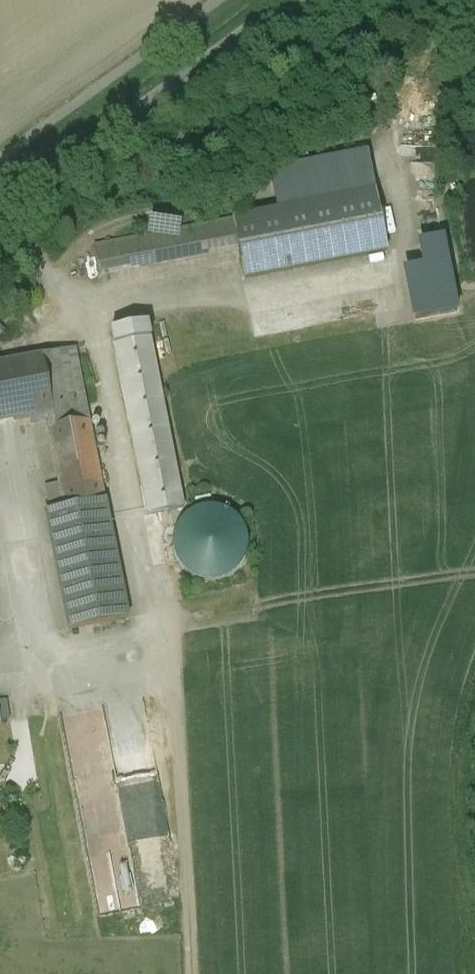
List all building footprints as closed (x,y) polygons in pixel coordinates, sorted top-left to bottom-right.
[(374,191),(233,219),(238,247),(239,248),(244,279),(386,251),(374,191)] [(233,219),(94,245),(100,275),(239,248),(238,247),(233,219)] [(440,239),(401,246),(413,305),(452,298),(440,239)] [(180,516),(145,332),(109,339),(145,523),(180,516)] [(0,370),(0,426),(49,417),(38,362),(0,370)] [(86,428),(46,436),(61,516),(102,508),(86,428)] [(61,516),(43,519),(66,637),(125,626),(102,508),(61,516)] [(243,568),(246,553),(243,539),(234,527),(222,519),(208,516),(193,519),(181,528),(173,540),(171,554),(174,569),(182,581),(194,589),(209,591),(223,588),(235,580),(243,568)]
